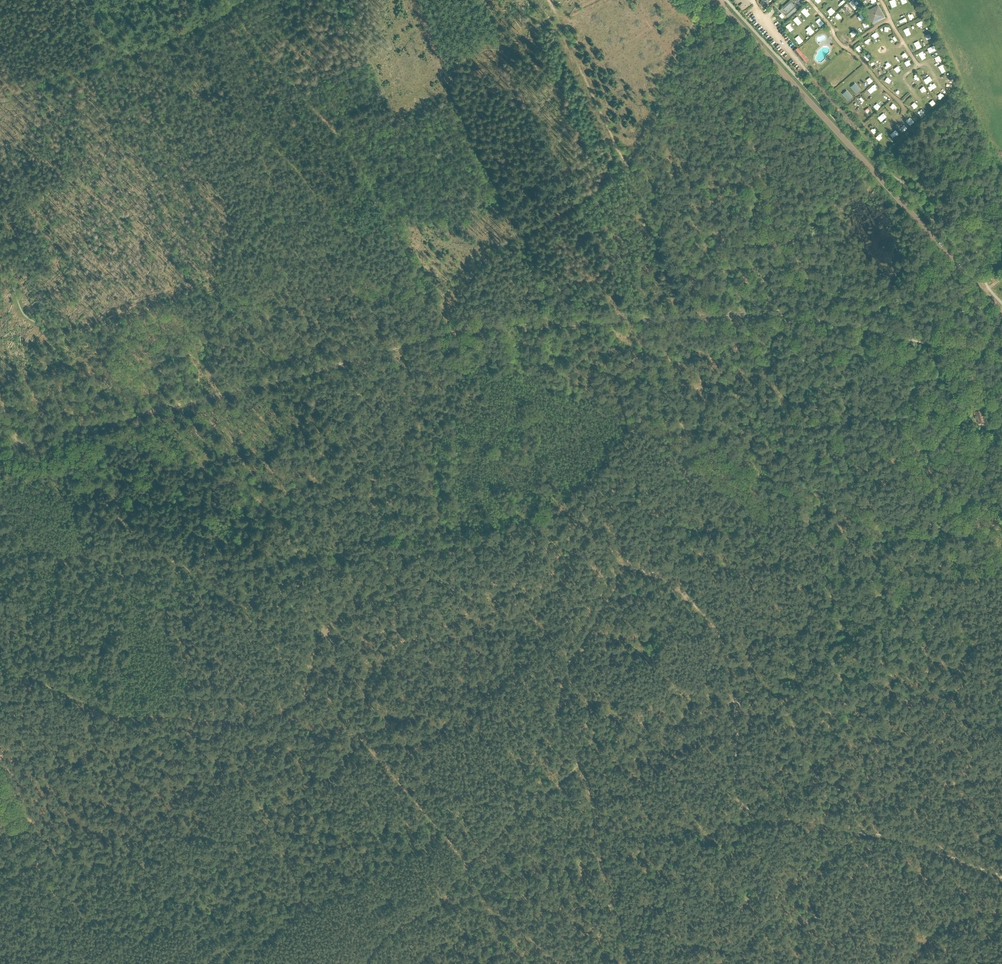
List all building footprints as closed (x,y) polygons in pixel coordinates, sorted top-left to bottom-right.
[(790,0),(780,10),(782,13),(783,12),(788,17),(797,9),(790,0)] [(806,4),(802,8),(807,14),(812,10),(806,4)] [(826,5),(820,10),(824,15),(830,9),(826,5)] [(872,23),(884,17),(878,5),(866,11),(872,23)] [(834,18),(830,21),(835,27),(839,24),(834,18)] [(851,33),(850,34),(852,37),(856,34),(849,27),(847,28),(851,33)] [(874,40),(878,38),(873,32),(869,34),(874,40)] [(843,33),(839,36),(844,43),(848,39),(843,33)] [(895,37),(889,41),(892,45),(898,41),(895,37)] [(821,60),(829,50),(824,46),(816,56),(821,60)] [(794,51),(804,64),(808,61),(798,48),(794,51)] [(904,59),(908,56),(903,50),(899,53),(904,59)] [(892,69),(896,76),(900,73),(896,67),(892,69)] [(919,79),(914,82),(917,87),(923,83),(919,79)] [(857,92),(860,89),(854,82),(851,85),(857,92)] [(901,95),(906,89),(902,86),(897,92),(901,95)] [(842,93),(848,100),(853,96),(846,89),(842,93)] [(899,106),(896,102),(895,103),(893,100),(890,103),(895,109),(899,106)] [(982,410),(975,412),(978,422),(985,421),(982,410)]
